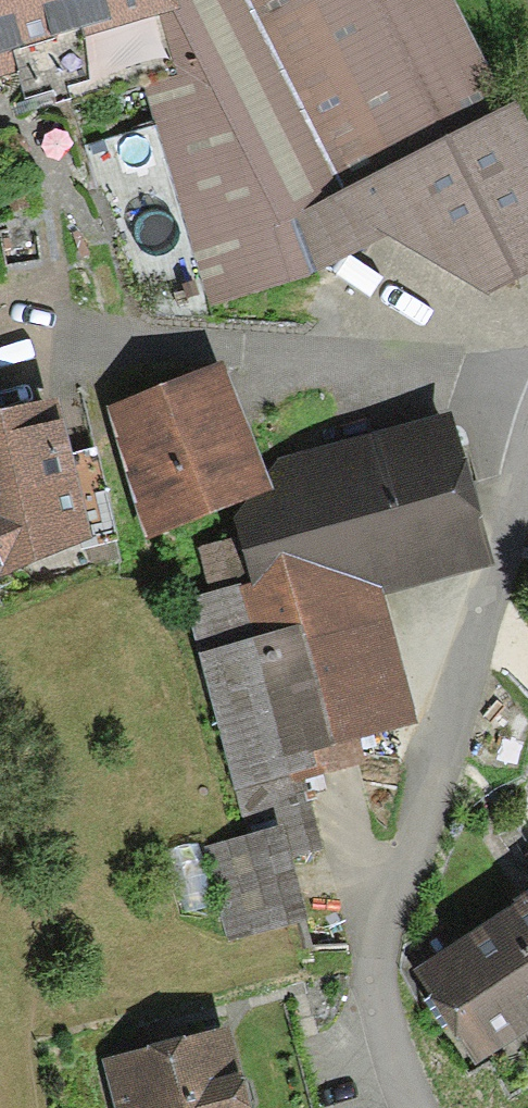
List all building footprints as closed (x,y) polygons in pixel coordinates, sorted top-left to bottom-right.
[(167,10),(164,0),(0,0),(0,60),(167,10)] [(183,12),(308,273),(389,238),(472,306),(527,277),(527,149),(514,123),(502,127),(438,0),(204,0),(183,12)] [(110,417),(152,546),(276,505),(234,376),(110,417)] [(0,424),(0,603),(95,573),(42,410),(0,424)] [(312,751),(407,727),(370,583),(479,555),(446,426),(268,472),(278,508),(244,517),(250,541),(172,561),(243,836),(328,814),(312,751)] [(274,831),(212,849),(235,930),(298,912),(274,831)] [(472,1071),(527,1040),(527,907),(415,973),(472,1071)] [(228,1039),(107,1069),(116,1107),(245,1107),(228,1039)]
